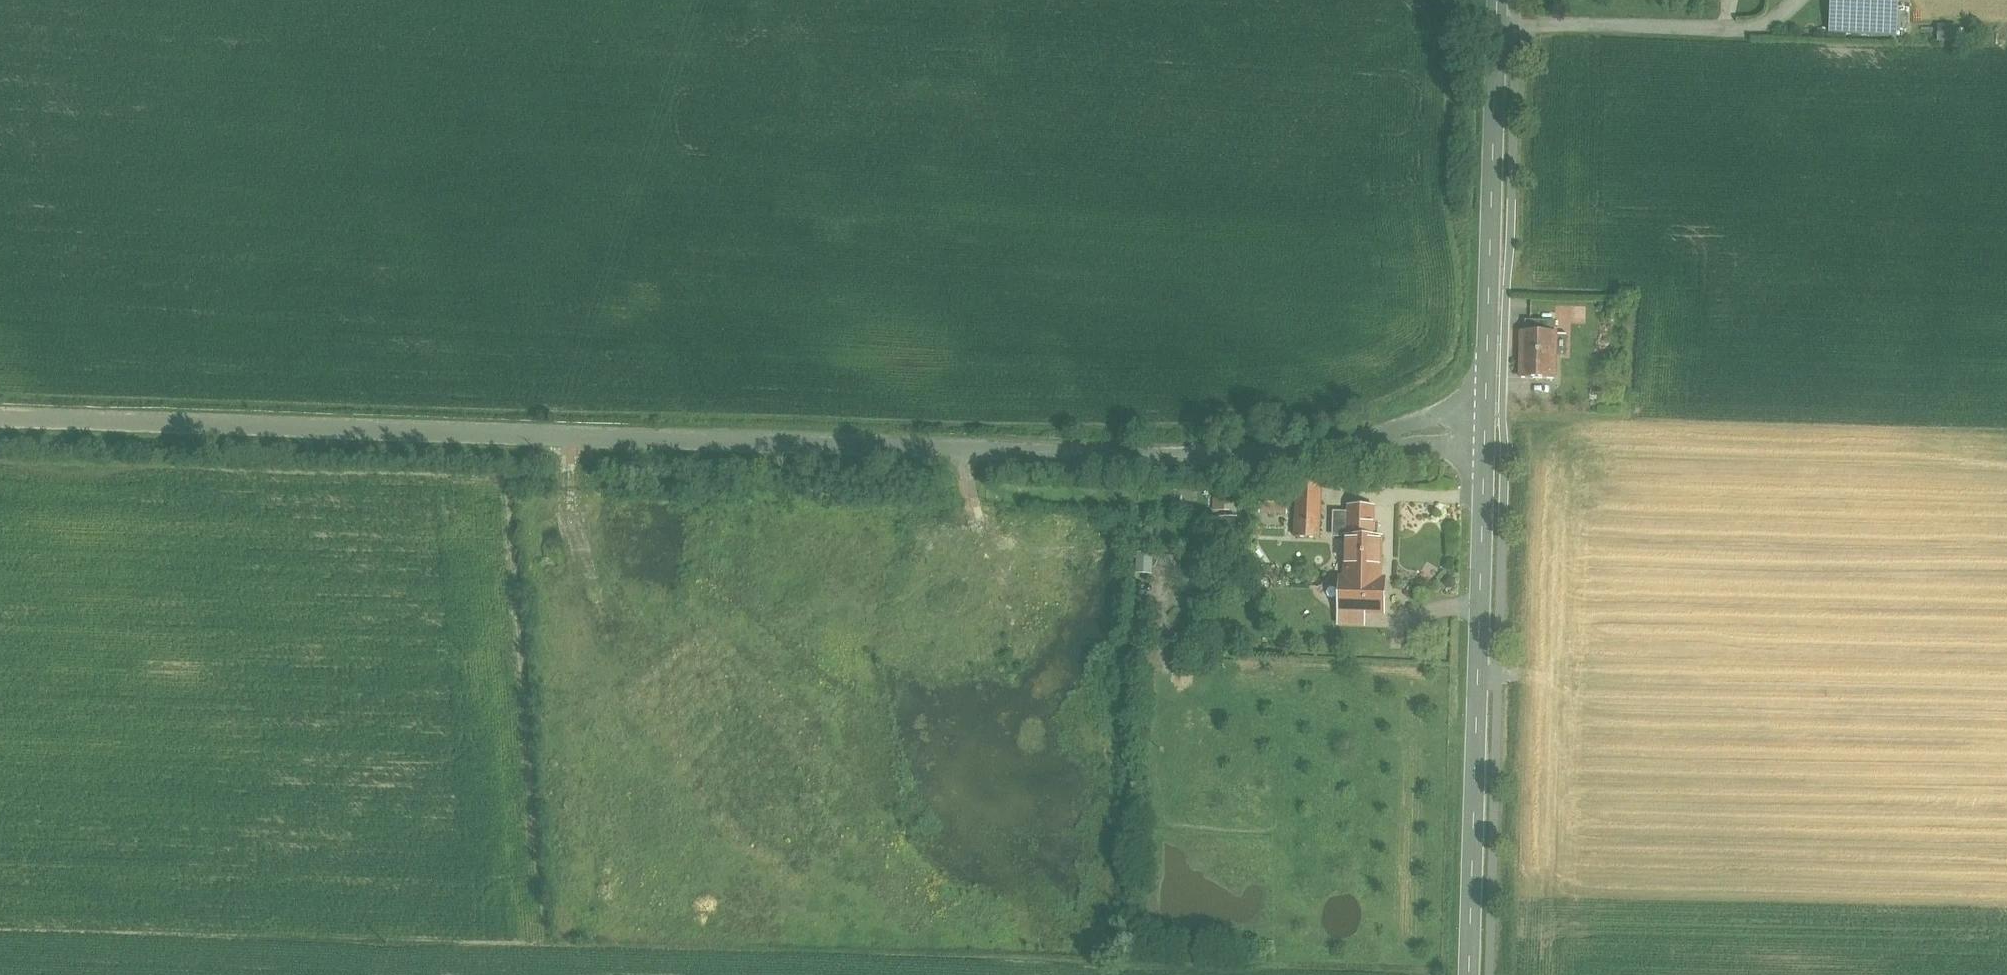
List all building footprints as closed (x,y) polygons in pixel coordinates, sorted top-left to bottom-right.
[(1897,0),(1835,0),(1834,32),(1895,35),(1897,0)] [(1566,328),(1526,327),(1525,391),(1564,392),(1566,328)] [(1318,541),(1318,476),(1284,476),(1284,511),(1290,511),(1290,541),(1318,541)] [(1337,585),(1379,586),(1380,541),(1366,541),(1367,510),(1339,510),(1337,585)]
